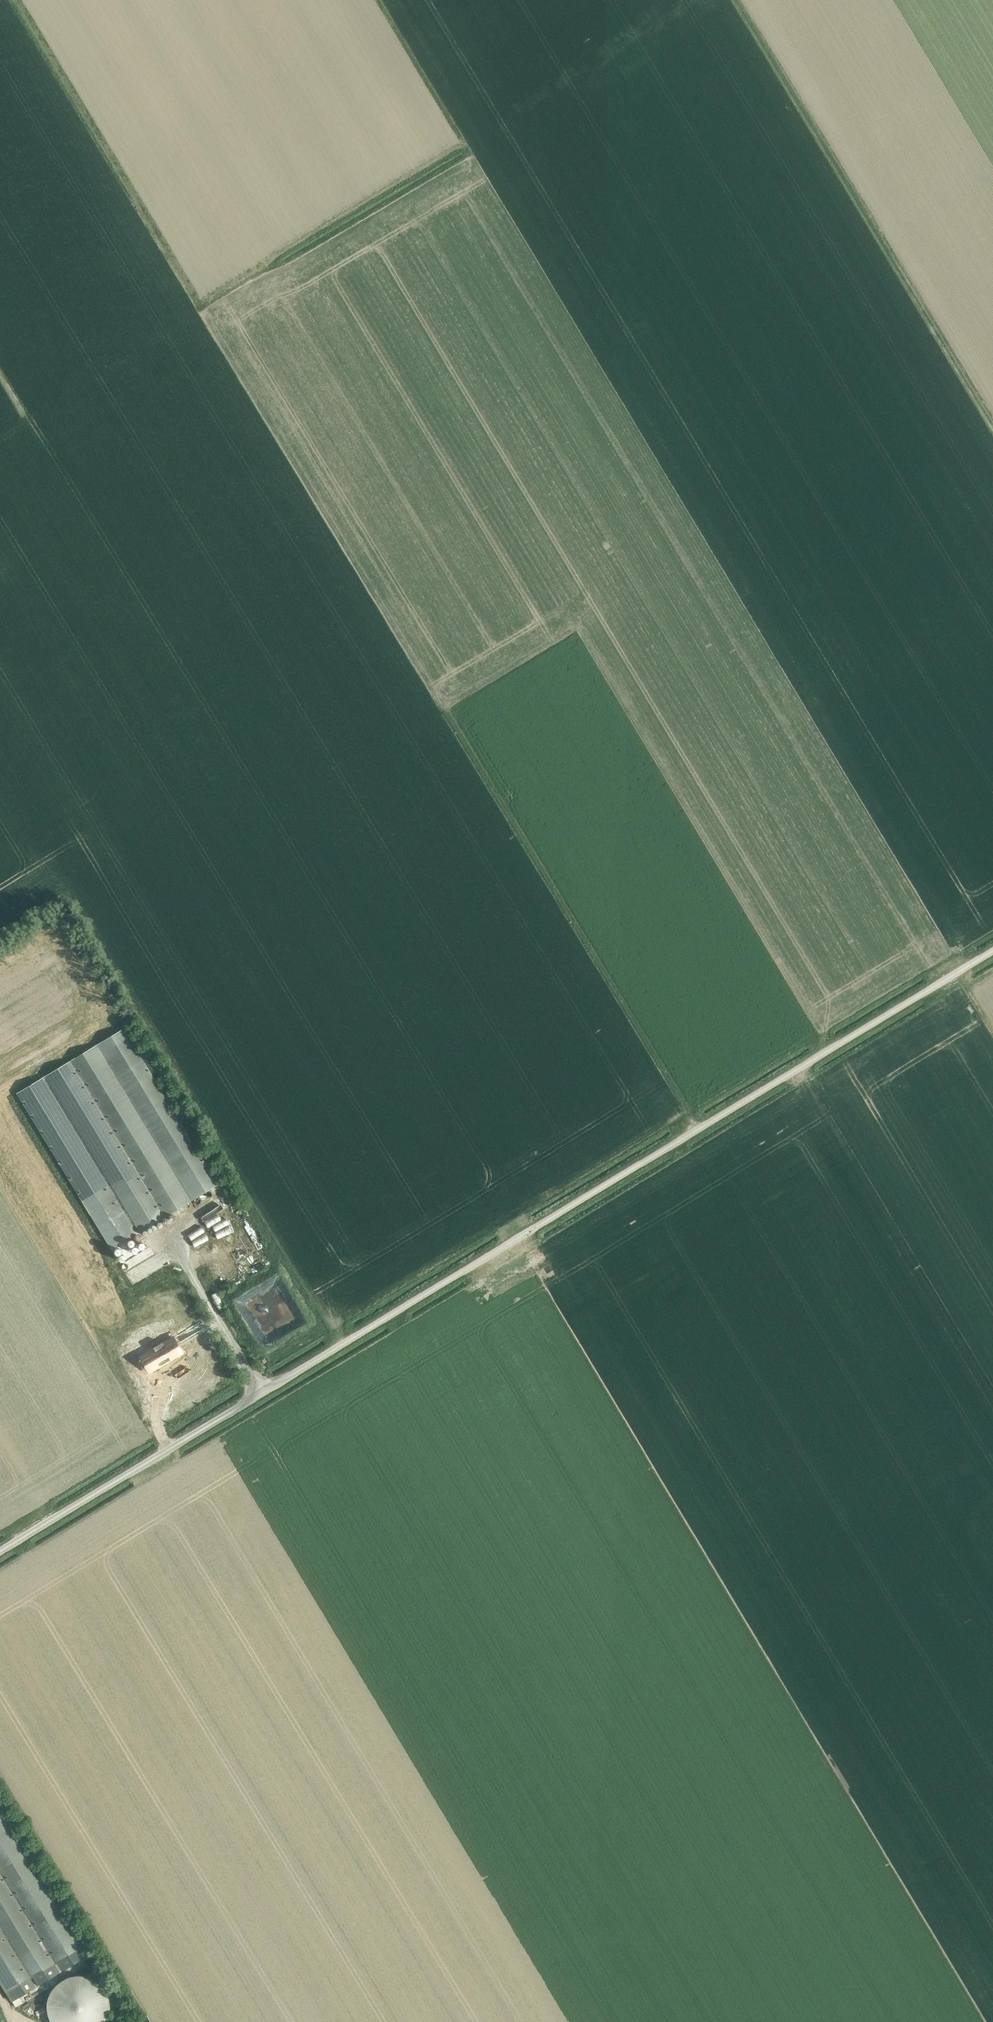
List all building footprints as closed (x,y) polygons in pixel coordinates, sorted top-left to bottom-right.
[(75,1190),(110,1248),(217,1183),(124,1030),(17,1095),(75,1190)] [(207,1319),(138,1365),(153,1388),(197,1361),(224,1345),(207,1319)] [(0,1813),(0,1981),(15,2006),(22,2002),(19,1997),(87,1956),(0,1813)] [(51,1990),(50,1992),(49,1995),(48,1998),(47,2000),(47,2003),(47,2006),(47,2009),(47,2012),(48,2014),(49,2017),(50,2020),(51,2021),(105,2021),(106,2020),(107,2018),(108,2015),(109,2013),(109,2010),(109,2007),(109,2005),(109,2002),(108,1999),(108,1997),(107,1994),(105,1992),(104,1989),(102,1987),(101,1985),(99,1983),(97,1981),(94,1980),(92,1978),(89,1977),(87,1976),(84,1976),(81,1975),(79,1975),(76,1975),(73,1975),(71,1976),(68,1977),(65,1978),(63,1979),(61,1980),(58,1982),(56,1984),(54,1986),(53,1988),(51,1990)]
